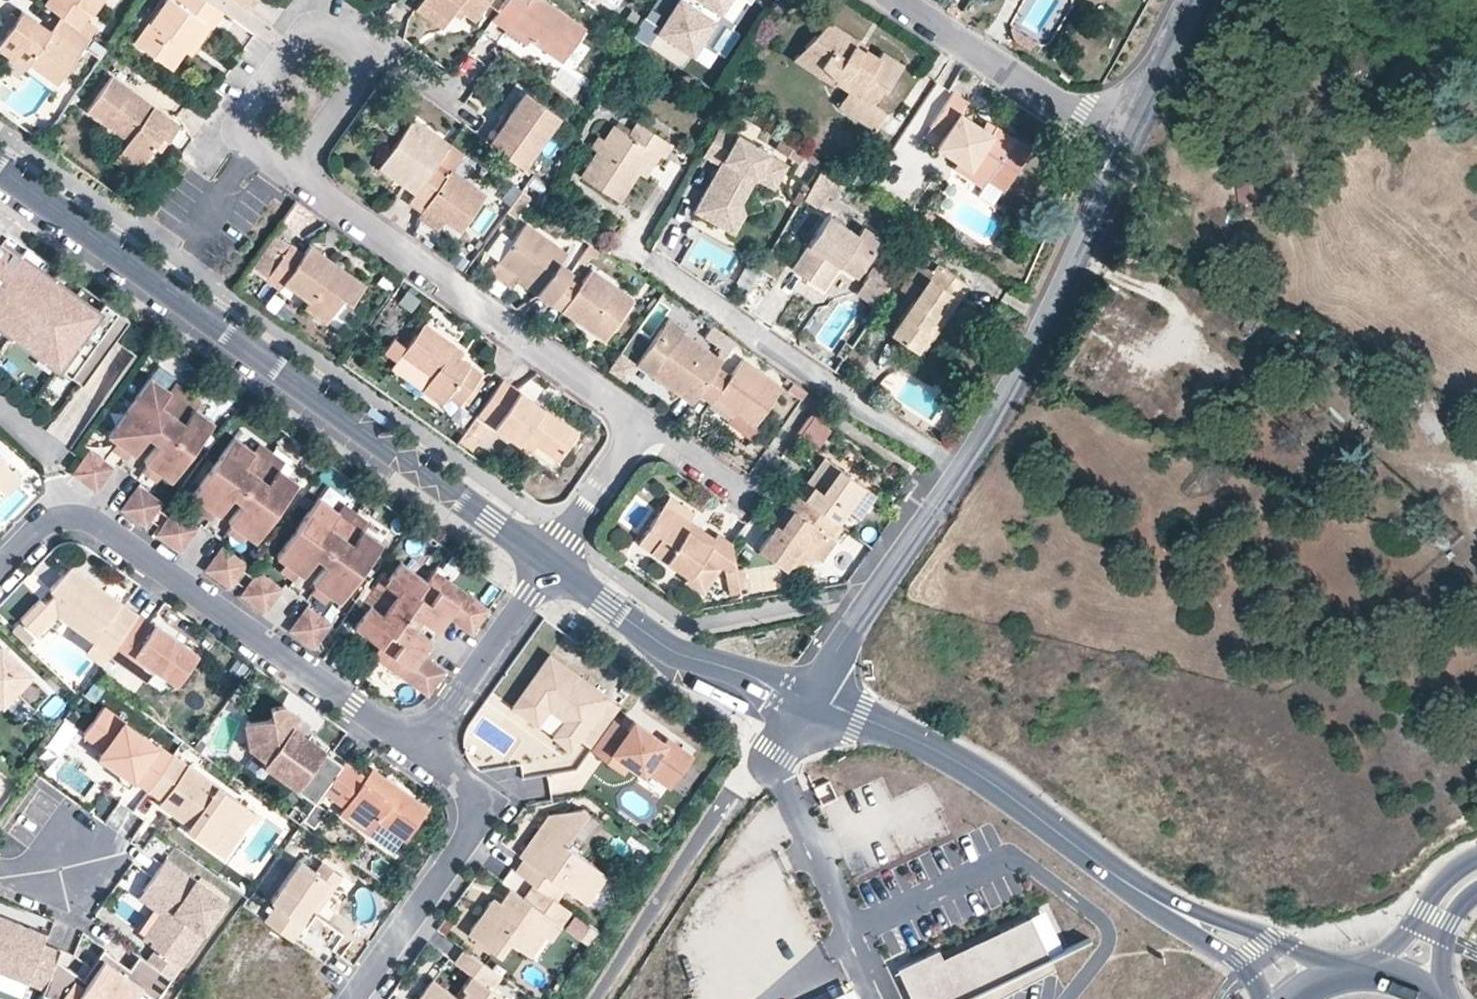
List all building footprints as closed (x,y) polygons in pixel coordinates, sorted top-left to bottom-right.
[(45,5),(60,15),(78,28),(86,18),(99,0),(49,0),(45,5)] [(222,12),(206,0),(166,0),(135,43),(171,68),(184,50),(204,21),(212,27),(222,12)] [(244,8),(250,0),(232,0),(244,8)] [(422,0),(421,0),(415,8),(442,27),(448,19),(422,0)] [(448,19),(457,7),(475,20),(489,0),(422,0),(448,19)] [(584,29),(543,0),(506,0),(492,19),(507,30),(510,25),(530,39),(562,61),(584,29)] [(658,35),(692,57),(729,0),(681,0),(658,35)] [(78,28),(60,15),(49,30),(22,11),(0,41),(0,49),(11,57),(29,63),(57,83),(83,46),(90,37),(78,28)] [(86,18),(78,28),(90,37),(97,26),(86,18)] [(191,55),(212,27),(204,21),(184,50),(191,55)] [(885,92),(903,65),(882,51),(878,57),(865,48),(866,47),(828,22),(804,47),(838,79),(836,82),(849,90),(839,105),(875,129),(885,113),(873,104),(882,90),(885,92)] [(530,39),(510,25),(507,30),(505,33),(525,47),(530,39)] [(99,58),(106,48),(90,37),(83,46),(99,58)] [(882,51),(869,43),(866,47),(865,48),(878,57),(882,51)] [(838,79),(804,47),(794,58),(834,84),(836,82),(838,79)] [(138,169),(154,146),(162,136),(167,140),(179,124),(111,75),(86,109),(127,138),(117,153),(138,169)] [(523,167),(559,116),(524,91),(502,121),(507,125),(493,145),(523,167)] [(1003,190),(1030,149),(1015,138),(1014,139),(994,126),(990,133),(981,127),(960,113),(968,101),(953,92),(930,128),(943,137),(937,147),(958,160),(987,180),(1003,190)] [(438,161),(449,144),(413,118),(381,162),(405,179),(402,184),(415,193),(438,161)] [(502,121),(498,119),(484,139),(493,145),(507,125),(502,121)] [(981,127),(990,133),(994,126),(995,126),(986,120),(981,127)] [(637,171),(651,149),(660,154),(663,157),(672,144),(638,122),(630,135),(615,125),(606,140),(598,152),(582,177),(618,200),(637,171)] [(774,188),(787,164),(767,153),(769,150),(720,124),(703,154),(720,164),(697,206),(717,216),(737,210),(741,203),(754,178),(774,188)] [(937,147),(943,137),(930,128),(923,138),(937,147)] [(598,152),(606,140),(598,135),(591,147),(598,152)] [(160,150),(167,140),(162,136),(154,146),(160,150)] [(804,151),(784,138),(776,150),(795,163),(804,151)] [(462,152),(449,144),(438,161),(450,169),(462,152)] [(660,154),(651,149),(637,171),(645,176),(660,154)] [(138,169),(117,153),(113,160),(133,175),(138,169)] [(987,180),(958,160),(953,168),(983,187),(987,180)] [(450,169),(438,161),(415,193),(408,202),(421,211),(424,205),(460,231),(486,195),(450,169)] [(405,179),(381,162),(378,167),(402,184),(405,179)] [(833,199),(844,184),(821,168),(803,199),(819,209),(828,196),(833,199)] [(1271,212),(1265,179),(1239,184),(1245,217),(1271,212)] [(521,190),(512,184),(497,205),(506,211),(521,190)] [(515,217),(530,196),(521,190),(506,211),(515,217)] [(741,203),(737,210),(717,216),(697,206),(694,211),(734,233),(744,214),(741,203)] [(445,220),(424,205),(421,211),(417,216),(437,230),(445,220)] [(860,272),(883,239),(864,226),(858,235),(828,214),(792,266),(811,279),(827,256),(839,265),(842,260),(860,272)] [(538,289),(536,293),(549,302),(566,279),(571,270),(560,262),(567,252),(525,222),(489,272),(509,286),(515,278),(515,277),(517,274),(538,289)] [(43,355),(49,346),(87,373),(127,318),(102,300),(95,309),(74,293),(40,269),(17,253),(24,244),(0,227),(0,324),(43,355)] [(265,278),(289,244),(273,232),(249,267),(265,278)] [(47,260),(24,244),(17,253),(40,269),(47,260)] [(364,284),(309,244),(302,253),(289,244),(265,278),(280,288),(284,283),(308,300),(304,306),(326,322),(343,297),(351,303),(364,284)] [(823,287),(839,265),(827,256),(811,279),(823,287)] [(860,272),(842,260),(839,265),(857,277),(860,272)] [(942,323),(969,284),(938,263),(932,271),(918,261),(904,282),(918,292),(890,333),(917,351),(930,332),(921,327),(930,314),(942,323)] [(887,290),(894,278),(875,265),(867,277),(887,290)] [(605,341),(634,300),(591,269),(578,287),(566,279),(549,302),(562,311),(565,306),(583,320),(580,323),(605,341)] [(538,289),(517,274),(515,277),(515,278),(536,293),(538,289)] [(876,306),(887,290),(867,277),(856,293),(876,306)] [(102,300),(80,284),(74,293),(95,309),(102,300)] [(583,320),(565,306),(562,311),(580,323),(583,320)] [(942,323),(930,314),(921,327),(930,332),(917,351),(921,354),(942,323)] [(718,366),(735,342),(718,329),(710,341),(719,347),(714,354),(683,332),(685,328),(669,317),(636,363),(692,402),(699,393),(718,366)] [(482,374),(458,357),(463,351),(423,323),(406,347),(401,354),(432,375),(422,389),(442,404),(448,395),(460,404),(462,402),(480,377),(482,374)] [(710,341),(718,329),(712,326),(704,337),(710,341)] [(401,354),(406,347),(394,339),(385,351),(397,359),(401,354)] [(49,346),(43,355),(80,382),(87,373),(49,346)] [(432,375),(401,354),(397,359),(391,368),(422,389),(432,375)] [(755,425),(782,387),(742,358),(730,375),(718,366),(699,393),(710,401),(734,418),(738,413),(755,425)] [(130,449),(134,453),(147,434),(161,415),(170,422),(157,441),(143,459),(170,479),(213,420),(194,407),(181,397),(167,387),(149,374),(107,433),(130,449)] [(467,405),(484,380),(480,377),(462,402),(467,405)] [(577,432),(503,379),(478,413),(519,442),(525,435),(536,443),(546,442),(562,454),(577,432)] [(173,380),(167,387),(181,397),(194,407),(199,399),(186,390),(173,380)] [(802,399),(808,391),(793,381),(787,389),(802,399)] [(755,425),(738,413),(734,418),(710,401),(708,405),(749,434),(755,425)] [(811,409),(798,426),(817,440),(830,422),(811,409)] [(161,415),(147,434),(157,441),(170,422),(161,415)] [(473,449),(485,431),(476,423),(462,442),(473,449)] [(234,435),(191,494),(218,513),(231,495),(245,476),(255,482),(241,502),(228,520),(254,539),(297,481),(279,468),(265,458),(252,448),(234,435)] [(536,443),(525,435),(519,442),(531,451),(536,443)] [(265,458),(279,468),(284,460),(257,441),(252,448),(265,458)] [(562,454),(546,442),(536,443),(558,459),(562,454)] [(96,491),(113,467),(89,450),(71,474),(96,491)] [(859,518),(876,493),(823,457),(815,470),(820,474),(813,484),(807,480),(798,493),(837,521),(846,509),(859,518)] [(7,494),(21,479),(0,459),(0,487),(7,494)] [(813,484),(820,474),(815,470),(807,480),(813,484)] [(231,495),(241,502),(255,482),(245,476),(231,495)] [(138,485),(120,509),(144,527),(162,503),(138,485)] [(820,559),(844,526),(837,521),(798,493),(788,507),(792,510),(780,527),(776,523),(758,549),(785,568),(820,559)] [(694,512),(669,495),(659,509),(711,544),(717,534),(692,517),(694,512)] [(318,496),(276,554),(303,574),(316,556),(330,536),(339,543),(325,562),(312,581),(339,600),(381,541),(363,528),(350,519),(336,509),(318,496)] [(341,501),(336,509),(350,519),(363,528),(368,521),(355,511),(341,501)] [(780,527),(792,510),(788,507),(776,523),(780,527)] [(737,575),(731,543),(717,534),(711,544),(659,509),(638,541),(688,575),(685,579),(703,591),(719,567),(724,568),(726,578),(737,575)] [(173,510),(156,535),(180,552),(198,528),(173,510)] [(330,536),(316,556),(325,562),(339,543),(330,536)] [(222,545),(204,570),(229,587),(246,563),(222,545)] [(471,633),(488,608),(465,591),(445,577),(438,588),(425,579),(400,561),(386,580),(376,594),(367,607),(353,626),(379,644),(391,653),(383,663),(403,678),(427,695),(428,694),(444,670),(420,653),(431,639),(413,626),(394,613),(401,604),(420,617),(437,630),(447,615),(471,633)] [(116,644),(137,614),(115,598),(109,600),(102,595),(105,591),(71,566),(20,619),(37,635),(57,615),(93,641),(99,632),(116,644)] [(433,568),(425,579),(438,588),(445,577),(433,568)] [(258,571),(240,595),(264,613),(282,589),(258,571)] [(740,592),(737,575),(726,578),(729,594),(740,592)] [(362,604),(367,607),(376,594),(386,580),(382,577),(372,591),(362,604)] [(109,600),(115,598),(105,591),(102,595),(109,600)] [(401,604),(394,613),(413,626),(420,617),(401,604)] [(306,606),(289,630),(313,648),(330,623),(306,606)] [(154,669),(175,684),(197,653),(155,623),(153,625),(137,614),(116,644),(108,654),(125,667),(134,654),(154,669)] [(85,652),(101,664),(108,654),(116,644),(99,632),(93,641),(85,652)] [(379,644),(371,654),(383,663),(391,653),(379,644)] [(1,702),(13,690),(33,708),(48,692),(29,674),(29,673),(0,645),(0,701),(1,702)] [(134,654),(125,667),(146,681),(154,669),(134,654)] [(610,719),(620,707),(605,697),(606,696),(549,655),(513,706),(537,724),(548,708),(565,720),(553,736),(570,748),(577,738),(591,748),(610,719)] [(295,726),(302,717),(287,706),(274,709),(277,719),(251,725),(257,749),(274,762),(271,765),(303,789),(302,791),(318,803),(319,802),(327,792),(346,764),(327,750),(332,744),(314,732),(310,737),(295,726)] [(310,737),(314,732),(318,728),(302,717),(295,726),(310,737)] [(626,731),(610,719),(591,748),(590,749),(606,761),(613,752),(642,774),(646,769),(668,785),(690,754),(666,738),(663,742),(634,721),(626,731)] [(245,802),(172,750),(147,786),(160,796),(158,800),(196,827),(193,832),(210,844),(221,828),(225,831),(245,802)] [(369,776),(348,761),(346,764),(327,792),(348,806),(343,813),(372,833),(381,820),(409,840),(432,807),(397,783),(391,790),(384,785),(390,778),(376,767),(369,776)] [(391,790),(397,783),(390,778),(384,785),(391,790)] [(233,837),(254,809),(245,802),(225,831),(233,837)] [(318,828),(330,809),(319,802),(318,803),(307,820),(318,828)] [(523,859),(515,871),(533,884),(555,899),(564,888),(584,902),(605,873),(564,845),(588,812),(583,809),(548,814),(518,855),(523,859)] [(196,827),(188,822),(184,826),(193,832),(196,827)] [(222,853),(233,837),(225,831),(221,828),(210,844),(222,853)] [(176,978),(230,901),(170,858),(147,891),(175,911),(183,916),(178,922),(171,917),(170,918),(154,940),(152,943),(158,947),(150,959),(176,978)] [(279,904),(268,921),(296,941),(309,923),(305,921),(314,907),(321,897),(327,901),(339,885),(319,871),(303,860),(274,900),(279,904)] [(325,861),(319,871),(339,885),(346,876),(325,861)] [(555,899),(533,884),(523,898),(513,912),(499,902),(497,901),(489,901),(470,929),(471,936),(499,956),(509,941),(525,953),(532,951),(544,934),(539,931),(549,917),(560,925),(570,910),(555,899)] [(513,912),(523,898),(509,888),(499,902),(513,912)] [(171,917),(175,911),(147,891),(142,898),(163,912),(170,918),(171,917)] [(321,897),(314,907),(320,912),(327,901),(321,897)] [(898,968),(911,998),(997,998),(1054,971),(1042,951),(1058,941),(1054,935),(1061,932),(1049,908),(945,958),(941,949),(898,968)] [(178,922),(183,916),(175,911),(171,917),(178,922)] [(154,940),(170,918),(163,912),(147,935),(154,940)] [(589,924),(575,913),(565,927),(579,938),(589,924)] [(59,950),(42,943),(46,934),(28,927),(26,933),(20,931),(22,925),(0,916),(0,972),(43,989),(54,960),(56,956),(59,950)] [(549,917),(539,931),(544,934),(550,938),(560,925),(549,917)] [(26,933),(28,927),(22,925),(20,931),(26,933)] [(54,960),(43,989),(41,994),(54,998),(137,998),(144,989),(158,998),(160,998),(176,978),(150,959),(143,954),(133,968),(129,975),(114,965),(119,958),(107,949),(102,956),(107,960),(88,986),(78,980),(82,974),(72,967),(54,960)] [(463,949),(454,962),(448,957),(418,998),(505,998),(491,989),(501,976),(463,949)] [(72,967),(56,956),(54,960),(72,967)] [(87,978),(82,974),(78,980),(88,986),(107,960),(102,956),(87,978)] [(133,968),(119,958),(114,965),(129,975),(133,968)] [(822,998),(858,998),(853,986),(822,998)]
